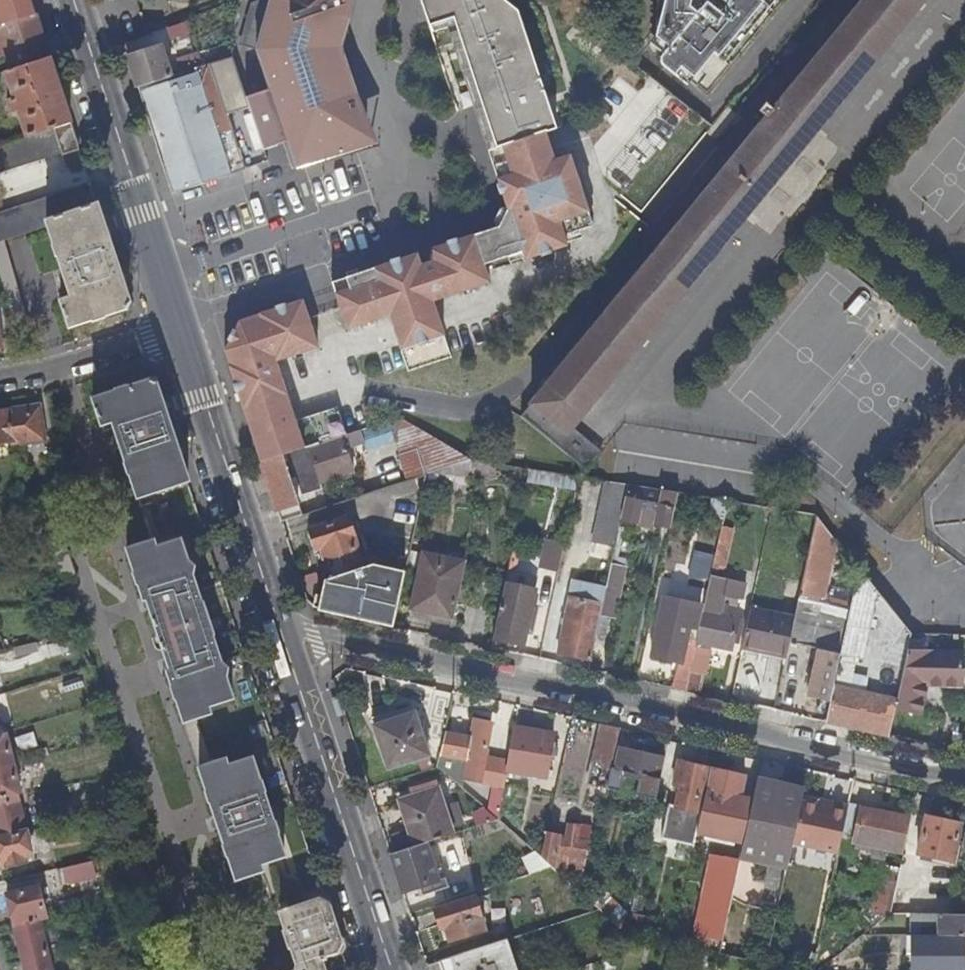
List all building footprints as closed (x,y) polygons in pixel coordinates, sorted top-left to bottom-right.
[(28,0),(0,0),(0,25),(33,14),(28,0)] [(348,145),(345,136),(365,130),(351,42),(356,0),(258,0),(248,4),(244,47),(254,49),(262,74),(259,82),(267,107),(272,106),(290,163),(348,145)] [(484,146),(558,122),(522,0),(428,0),(433,27),(446,23),(484,146)] [(738,149),(732,156),(528,404),(563,433),(568,426),(672,300),(797,148),(919,0),(860,0),(738,149)] [(780,0),(699,0),(690,11),(682,6),(684,0),(648,0),(647,23),(643,31),(662,44),(653,55),(701,95),(780,0)] [(33,14),(0,25),(0,34),(11,68),(47,56),(33,14)] [(126,56),(136,87),(168,77),(159,46),(126,56)] [(69,124),(47,56),(11,68),(2,70),(11,97),(4,99),(9,116),(17,114),(25,138),(69,124)] [(225,79),(219,60),(208,64),(209,68),(214,83),(225,79)] [(209,68),(195,73),(212,126),(227,121),(214,83),(209,68)] [(136,87),(137,91),(195,73),(193,69),(168,77),(136,87)] [(137,91),(170,192),(228,174),(226,169),(219,145),(212,126),(195,73),(137,91)] [(484,146),(502,201),(509,220),(496,225),(499,233),(498,233),(509,263),(566,243),(562,233),(591,222),(568,152),(553,157),(544,130),(559,124),(558,122),(484,146)] [(69,124),(25,138),(0,146),(0,172),(59,153),(59,154),(77,148),(69,124)] [(219,145),(226,169),(233,166),(225,143),(219,145)] [(799,172),(807,160),(794,152),(751,223),(776,238),(811,180),(799,172)] [(95,202),(58,214),(52,195),(0,211),(0,241),(45,226),(68,296),(47,303),(56,331),(128,306),(95,202)] [(498,233),(475,241),(486,272),(509,263),(498,233)] [(330,282),(340,308),(347,330),(389,315),(418,305),(417,300),(429,296),(430,301),(432,301),(489,281),(486,272),(475,241),(473,234),(330,282)] [(12,326),(24,322),(0,241),(0,285),(12,326)] [(418,305),(389,315),(400,345),(442,330),(432,301),(430,301),(429,296),(417,300),(418,305)] [(222,351),(228,367),(235,364),(233,358),(248,327),(302,308),(300,301),(241,321),(241,322),(237,322),(222,351)] [(234,385),(242,409),(283,393),(273,361),(315,346),(306,319),(302,308),(248,327),(233,358),(235,364),(228,367),(234,385)] [(442,330),(400,345),(410,372),(451,358),(442,330)] [(186,481),(152,377),(80,401),(89,428),(109,422),(135,498),(186,481)] [(242,409),(250,435),(293,420),(283,393),(242,409)] [(597,450),(568,426),(563,433),(528,404),(518,416),(582,470),(597,450)] [(34,405),(5,410),(9,441),(10,445),(40,439),(34,405)] [(293,420),(250,435),(259,462),(306,447),(318,443),(317,441),(347,431),(337,405),(293,420)] [(5,410),(0,411),(0,442),(9,441),(5,410)] [(405,481),(424,475),(468,460),(396,418),(363,428),(371,450),(392,443),(405,481)] [(318,443),(306,447),(317,480),(317,482),(351,471),(339,436),(318,443)] [(259,462),(270,495),(291,488),(317,480),(306,447),(259,462)] [(490,464),(468,460),(424,475),(420,493),(457,496),(464,477),(486,482),(490,464)] [(576,476),(526,467),(524,482),(573,491),(576,476)] [(616,526),(618,516),(625,484),(615,482),(602,480),(587,555),(596,557),(609,560),(616,526)] [(636,518),(667,525),(674,492),(659,489),(656,505),(641,502),(642,498),(639,497),(641,486),(625,484),(618,516),(635,519),(636,518)] [(659,489),(641,486),(639,497),(642,498),(641,502),(656,505),(659,489)] [(270,495),(275,510),(296,502),(291,488),(270,495)] [(275,510),(279,523),(300,516),(296,502),(275,510)] [(852,592),(857,570),(813,515),(799,581),(852,592)] [(345,517),(344,517),(307,529),(308,531),(306,534),(310,545),(313,545),(314,548),(318,547),(322,558),(324,558),(355,547),(354,544),(352,537),(346,518),(345,517)] [(536,566),(556,571),(564,531),(545,527),(536,566)] [(155,547),(152,540),(125,549),(142,600),(146,599),(169,668),(165,670),(182,722),(184,722),(199,766),(197,767),(234,879),(260,870),(258,863),(281,855),(249,759),(227,765),(224,758),(210,763),(195,718),(209,713),(207,707),(231,699),(176,540),(155,547)] [(318,547),(314,548),(318,560),(322,558),(318,547)] [(355,547),(324,558),(330,577),(362,567),(355,547)] [(707,552),(689,548),(681,575),(701,580),(707,552)] [(449,618),(461,560),(419,551),(407,609),(449,618)] [(609,560),(596,557),(593,572),(606,574),(609,560)] [(362,567),(330,577),(322,580),(316,609),(391,626),(402,570),(385,567),(384,575),(368,572),(369,575),(365,577),(362,567)] [(904,651),(908,634),(857,570),(852,592),(838,653),(837,654),(901,668),(904,651)] [(599,605),(597,613),(610,616),(615,593),(614,591),(617,578),(605,576),(599,605)] [(741,583),(708,576),(701,605),(718,608),(721,595),(723,595),(720,609),(735,612),(741,583)] [(838,653),(852,592),(799,581),(791,618),(786,642),(815,648),(838,653)] [(501,584),(496,608),(526,615),(527,610),(531,591),(501,584)] [(751,590),(747,609),(752,610),(755,591),(753,591),(751,590)] [(555,653),(588,660),(597,613),(599,605),(567,598),(555,653)] [(661,598),(656,620),(672,623),(676,601),(661,598)] [(687,626),(686,628),(692,630),(697,605),(676,601),(672,623),(687,626)] [(496,608),(490,638),(520,644),(524,626),(526,615),(496,608)] [(739,647),(782,658),(786,642),(791,618),(752,610),(747,609),(739,647)] [(526,615),(524,626),(530,628),(533,612),(527,610),(526,615)] [(696,630),(694,642),(728,649),(734,618),(700,610),(696,630)] [(649,657),(674,663),(679,664),(686,628),(687,626),(672,623),(656,620),(649,657)] [(34,640),(30,626),(6,633),(10,647),(34,640)] [(686,628),(679,664),(688,666),(693,646),(694,642),(696,630),(692,630),(686,628)] [(11,659),(37,654),(35,643),(9,648),(11,659)] [(688,666),(688,670),(699,672),(704,649),(693,646),(688,666)] [(831,685),(837,654),(838,653),(815,648),(804,697),(827,702),(831,685)] [(901,668),(893,704),(892,709),(917,714),(925,681),(958,684),(958,652),(904,651),(901,668)] [(893,704),(901,668),(837,654),(831,685),(855,690),(854,695),(893,704)] [(674,663),(669,688),(683,691),(688,670),(688,666),(679,664),(674,663)] [(683,691),(694,693),(699,672),(688,670),(683,691)] [(823,722),(847,727),(854,695),(855,690),(831,685),(827,702),(823,722)] [(847,727),(886,736),(892,709),(893,704),(854,695),(847,727)] [(425,754),(411,710),(370,724),(384,768),(425,754)] [(471,717),(466,736),(461,756),(456,775),(472,779),(486,721),(471,717)] [(617,728),(598,724),(592,756),(610,760),(617,728)] [(510,727),(502,766),(503,767),(541,775),(549,736),(510,727)] [(461,756),(466,736),(445,731),(439,751),(461,756)] [(24,833),(24,831),(14,793),(17,792),(2,735),(0,736),(0,839),(24,833)] [(657,780),(662,759),(617,749),(612,770),(647,778),(657,780)] [(604,788),(610,760),(592,756),(585,784),(589,785),(604,788)] [(703,791),(708,769),(676,762),(671,783),(678,785),(672,808),(693,813),(698,790),(703,791)] [(742,777),(708,769),(703,791),(699,815),(726,820),(732,797),(738,798),(742,777)] [(753,779),(742,777),(738,798),(732,797),(726,820),(699,815),(694,834),(741,845),(752,785),(753,779)] [(653,800),(657,780),(647,778),(643,798),(653,800)] [(599,810),(604,788),(589,785),(584,807),(599,810)] [(739,857),(784,868),(789,844),(798,801),(800,794),(752,785),(741,845),(739,857)] [(412,845),(424,841),(449,833),(434,786),(396,799),(412,845)] [(498,824),(500,790),(488,789),(486,810),(472,809),(471,822),(498,824)] [(798,801),(789,844),(835,852),(846,805),(830,802),(829,808),(815,805),(798,801)] [(835,852),(851,856),(857,824),(875,828),(874,834),(879,836),(877,847),(896,852),(904,817),(846,804),(846,805),(835,852)] [(650,811),(645,836),(663,840),(669,815),(650,811)] [(923,816),(908,812),(902,840),(917,843),(923,816)] [(957,823),(923,816),(917,843),(915,854),(948,861),(957,823)] [(565,824),(564,837),(575,838),(577,826),(565,824)] [(24,833),(0,839),(0,869),(24,864),(22,857),(30,855),(24,833)] [(538,856),(549,866),(550,867),(552,854),(555,836),(543,834),(538,856)] [(555,836),(552,854),(583,858),(586,840),(575,838),(564,837),(555,836)] [(458,840),(440,841),(442,862),(459,860),(458,840)] [(388,853),(400,891),(418,885),(421,894),(440,889),(424,841),(412,845),(388,853)] [(552,854),(550,867),(553,870),(581,874),(583,858),(552,854)] [(692,934),(719,940),(736,861),(709,855),(692,934)] [(89,877),(85,860),(59,867),(64,884),(89,877)] [(865,912),(882,916),(887,913),(896,867),(876,863),(865,912)] [(23,969),(48,969),(34,918),(42,916),(35,888),(5,896),(23,969)] [(617,926),(627,913),(601,892),(591,904),(617,926)] [(481,929),(470,896),(431,908),(438,928),(443,926),(447,940),(481,929)] [(323,897),(278,912),(284,931),(282,932),(287,947),(289,946),(295,964),(295,969),(321,969),(318,961),(322,960),(321,956),(340,950),(323,897)] [(906,913),(906,934),(915,933),(915,924),(934,924),(934,913),(906,913)] [(934,913),(934,924),(934,934),(964,935),(964,913),(934,913)] [(927,960),(927,962),(960,963),(964,963),(964,935),(934,934),(927,934),(927,960)] [(448,957),(452,969),(508,969),(498,940),(448,957)] [(437,961),(440,969),(452,969),(448,957),(437,961)] [(922,969),(960,969),(960,963),(927,962),(927,960),(922,960),(922,969)]
